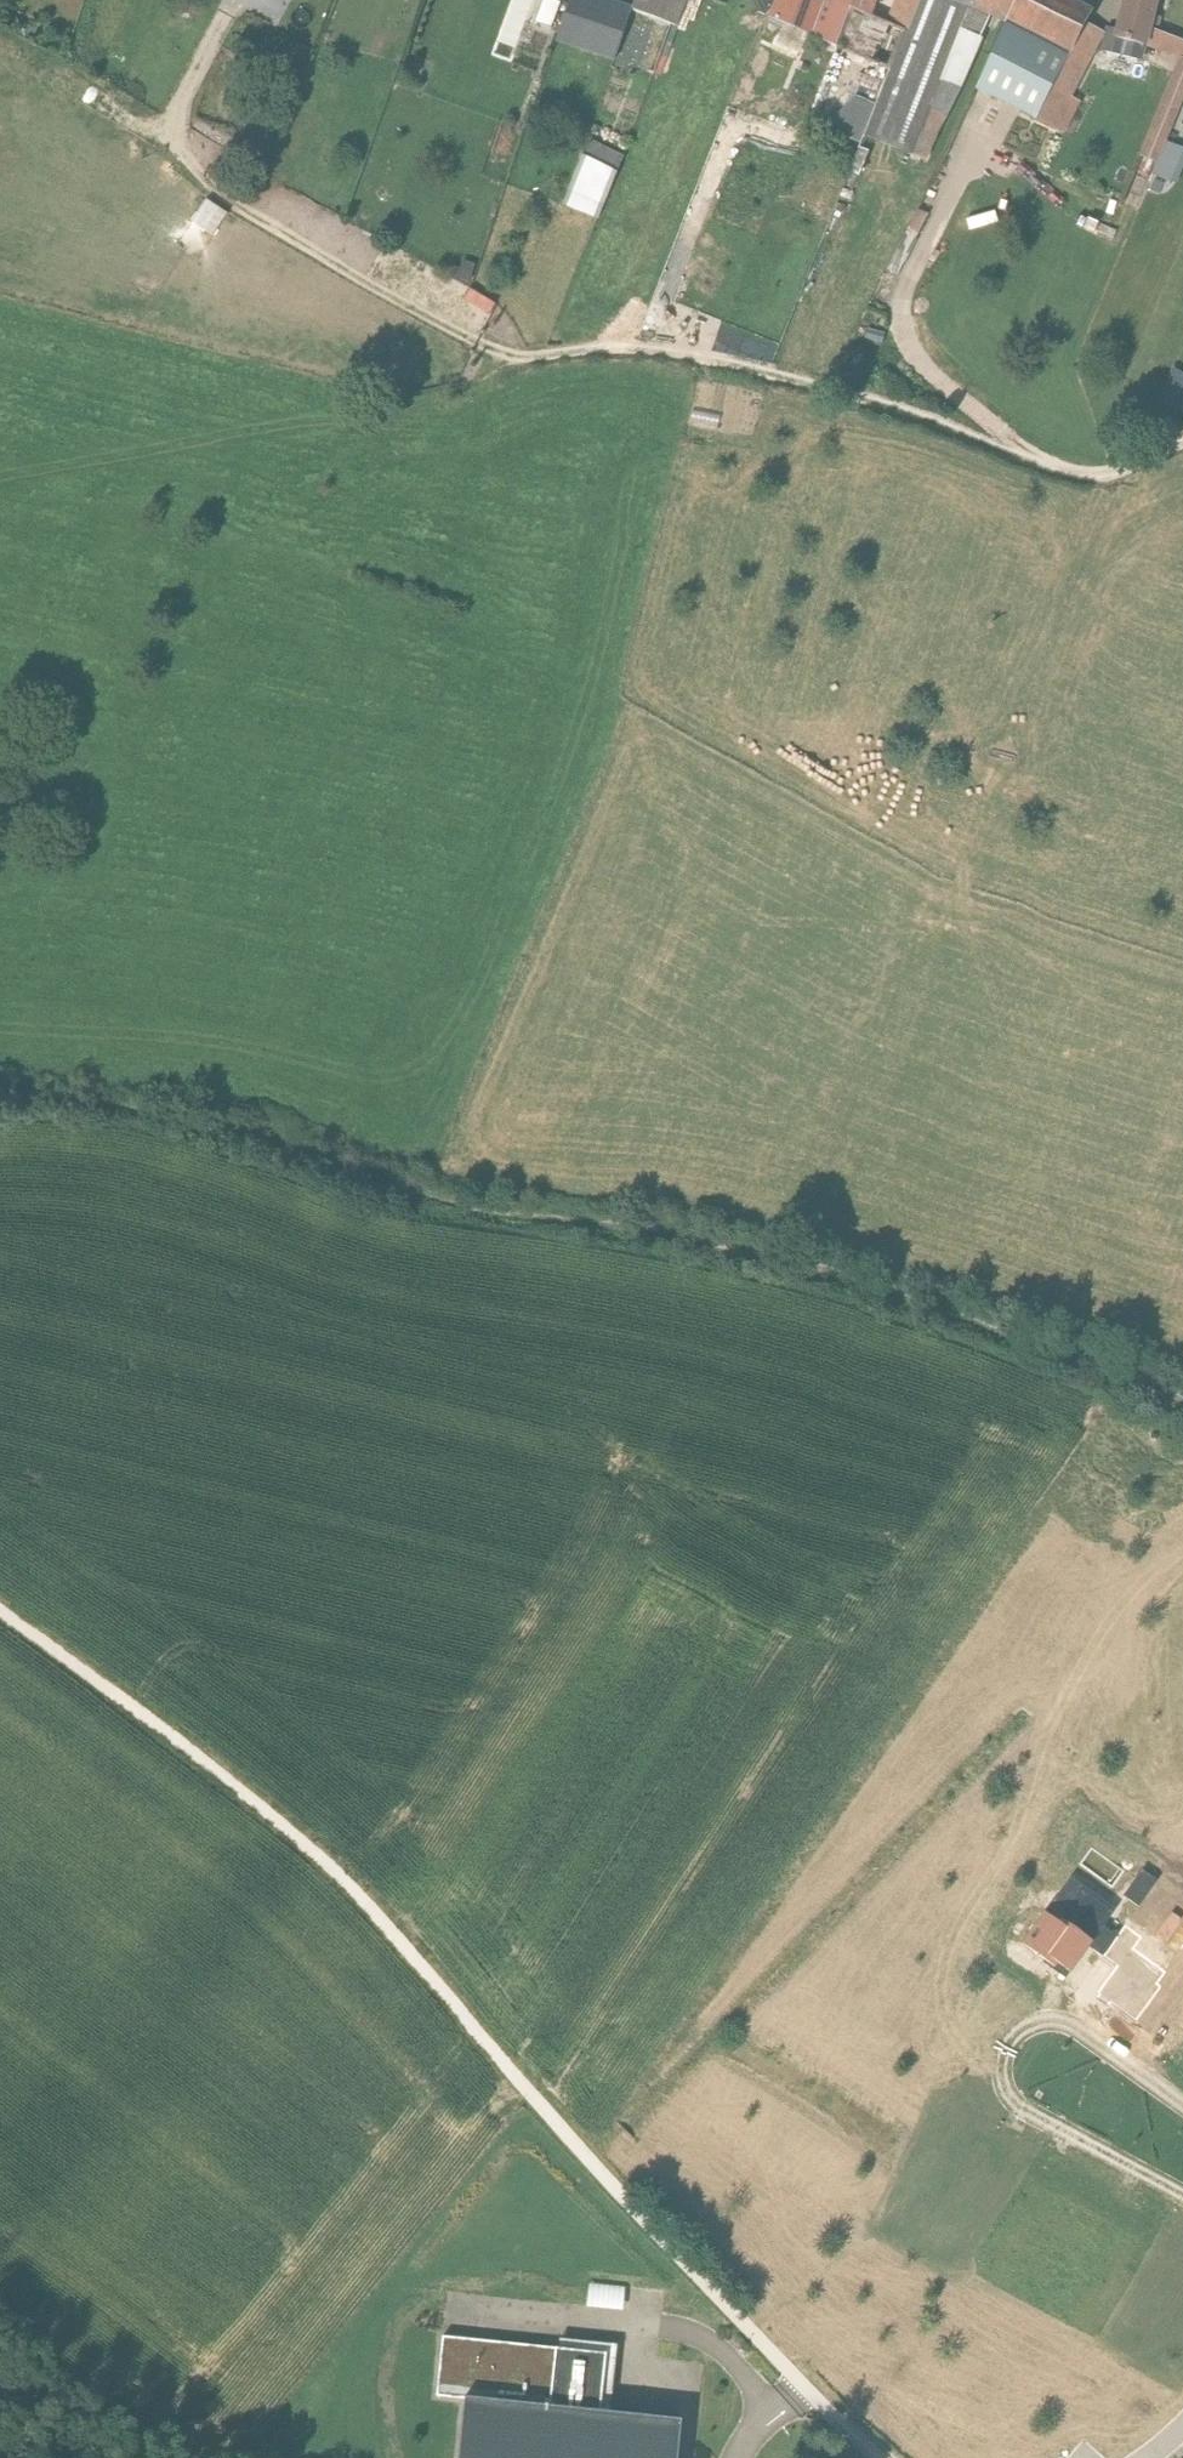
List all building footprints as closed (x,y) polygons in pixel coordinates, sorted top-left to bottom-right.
[(534,25),(551,31),(560,5),(546,0),(543,0),(534,25)] [(553,44),(612,63),(628,9),(603,0),(568,0),(553,44)] [(631,10),(675,28),(686,0),(635,0),(631,10)] [(775,0),(752,0),(756,15),(766,18),(775,0)] [(766,18),(783,25),(808,36),(834,48),(851,0),(823,0),(822,4),(812,0),(775,0),(766,18)] [(834,48),(888,71),(919,0),(894,0),(885,24),(869,17),(876,0),(851,0),(834,48)] [(862,137),(909,157),(970,0),(943,0),(942,0),(919,0),(888,71),(875,106),(862,137)] [(909,157),(925,163),(935,138),(952,107),(989,19),(1002,25),(1015,0),(970,0),(909,157)] [(1002,25),(1004,26),(975,90),(1036,121),(1059,77),(1086,24),(1092,12),(1069,0),(1015,0),(1002,25)] [(1036,121),(1063,135),(1079,104),(1072,100),(1102,40),(1099,52),(1141,63),(1144,48),(1152,16),(1156,0),(1125,0),(1117,31),(1105,28),(1104,33),(1086,24),(1059,77),(1036,121)] [(1144,48),(1177,60),(1182,62),(1182,43),(1158,33),(1161,19),(1152,16),(1144,48)] [(808,36),(783,25),(775,45),(799,55),(808,36)] [(1177,60),(1137,157),(1156,165),(1165,142),(1182,95),(1182,62),(1177,60)] [(862,137),(875,106),(855,98),(824,130),(860,144),(862,137)] [(582,158),(617,175),(624,158),(589,141),(582,158)] [(1156,165),(1152,175),(1176,184),(1182,166),(1182,149),(1165,142),(1156,165)] [(858,149),(848,173),(858,177),(868,153),(858,149)] [(617,175),(582,158),(561,206),(597,221),(617,175)] [(916,211),(887,272),(898,277),(927,216),(916,211)] [(452,269),(448,279),(469,286),(474,267),(462,263),(459,272),(452,269)] [(588,2285),(587,2308),(622,2311),(624,2288),(588,2285)] [(557,2348),(442,2337),(436,2396),(465,2399),(459,2457),(677,2457),(681,2419),(609,2412),(600,2411),(606,2353),(557,2348)] [(600,2411),(609,2412),(617,2344),(558,2338),(557,2348),(606,2353),(600,2411)]
